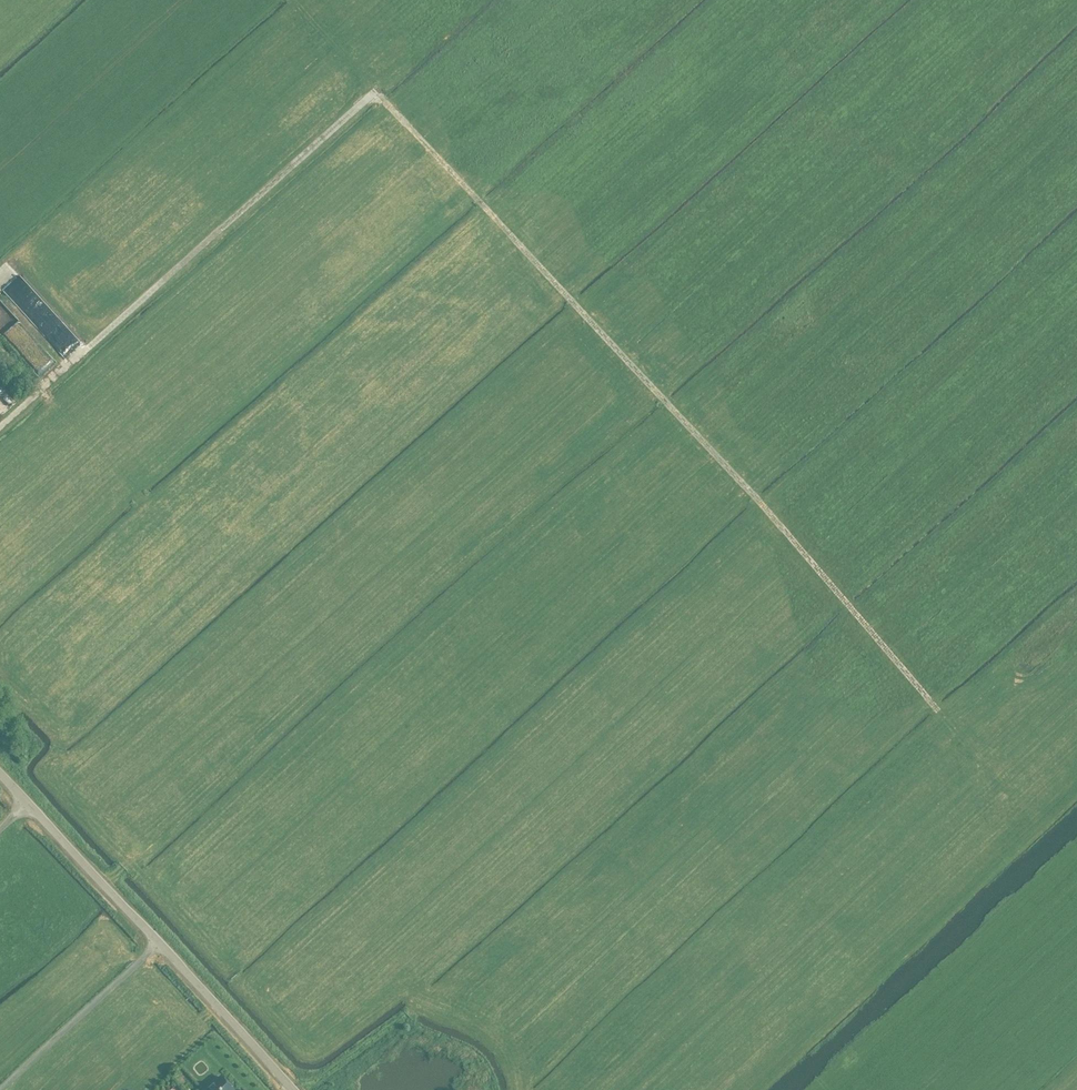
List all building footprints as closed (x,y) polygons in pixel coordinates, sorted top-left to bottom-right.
[(11,333),(39,371),(49,363),(21,325),(11,333)] [(11,403),(0,389),(0,411),(11,403)] [(221,1076),(206,1089),(234,1089),(221,1076)]
